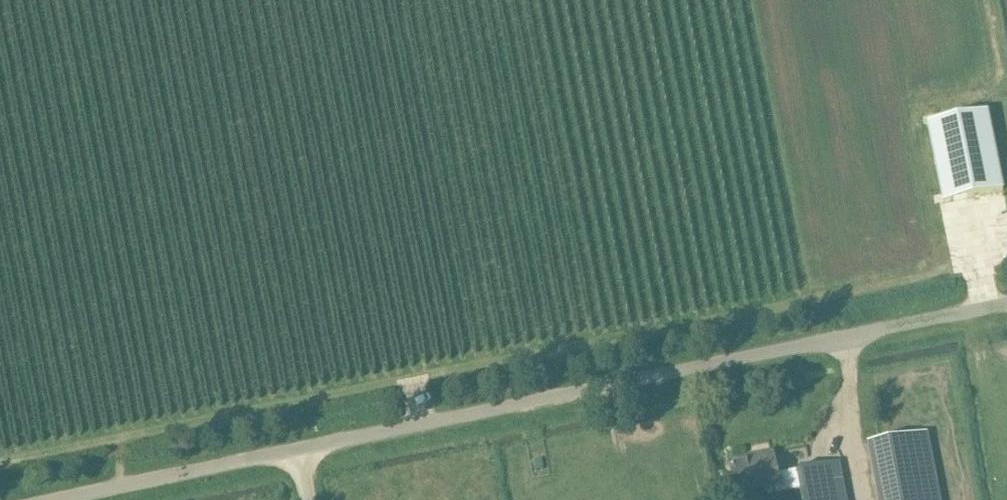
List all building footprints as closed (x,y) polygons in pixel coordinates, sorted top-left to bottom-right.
[(1004,191),(988,111),(928,124),(944,203),(1004,191)] [(735,495),(774,487),(776,495),(801,490),(802,499),(846,499),(839,462),(797,469),(797,471),(777,475),(773,454),(729,463),(735,495)]
